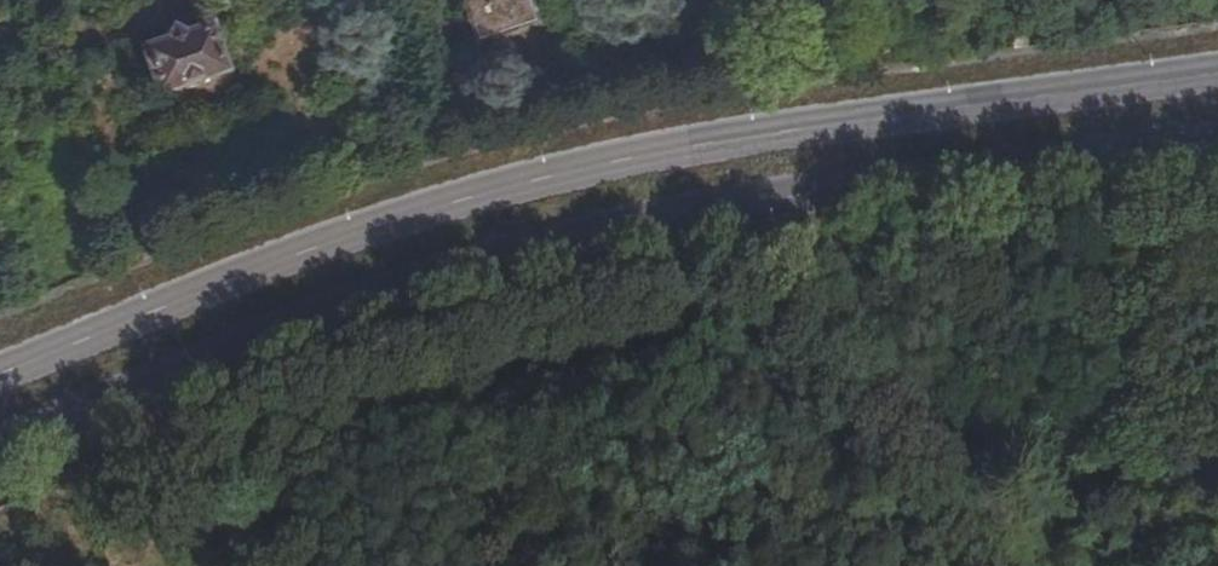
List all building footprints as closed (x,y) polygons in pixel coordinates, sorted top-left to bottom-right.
[(524,0),(459,0),(474,39),(531,20),(524,0)] [(221,67),(207,23),(145,44),(157,86),(221,67)]
